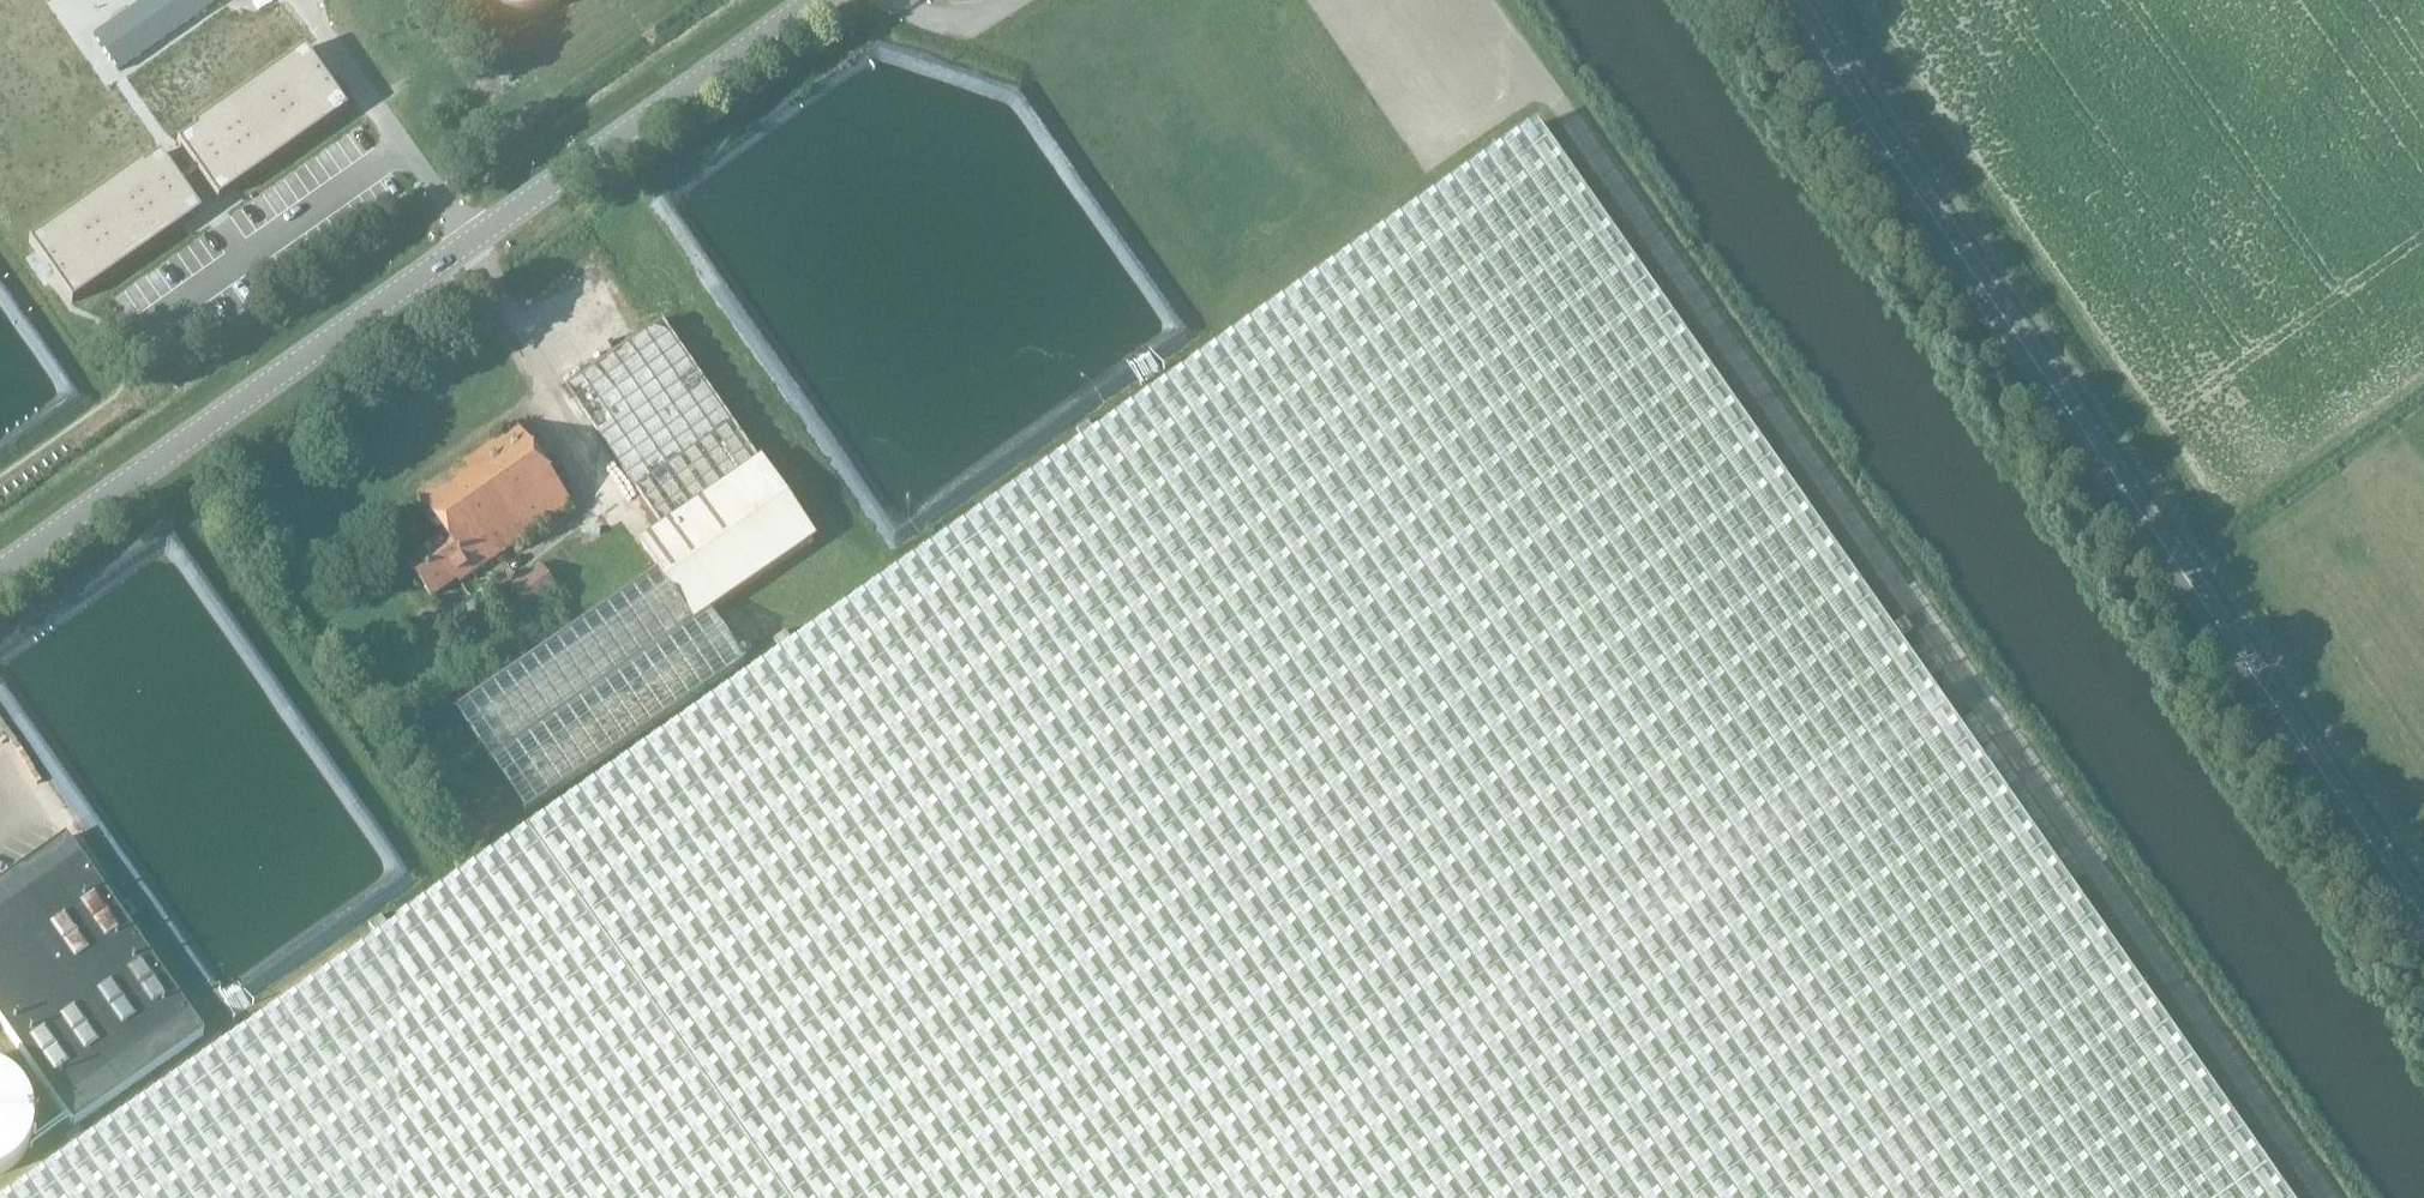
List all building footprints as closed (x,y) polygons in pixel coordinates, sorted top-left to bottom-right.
[(94,36),(119,71),(218,2),(217,0),(146,0),(94,36)] [(194,168),(197,173),(217,201),(346,111),(303,49),(191,128),(193,131),(176,143),(194,168)] [(1948,708),(1742,414),(1539,124),(1125,414),(465,876),(4,1197),(2292,1197),(1948,708)] [(140,164),(28,243),(71,304),(200,213),(181,185),(177,180),(159,155),(142,167),(140,164)] [(661,570),(459,709),(529,810),(746,662),(712,612),(733,598),(817,540),(730,414),(666,321),(570,387),(667,527),(643,543),(661,570)] [(409,563),(434,600),(460,581),(463,584),(575,506),(521,427),(421,496),(449,536),(409,563)] [(513,589),(530,613),(561,592),(544,567),(513,589)] [(72,1127),(203,1035),(65,838),(0,883),(0,1024),(72,1127)] [(3,1174),(6,1172),(10,1169),(16,1165),(20,1159),(25,1153),(27,1148),(30,1141),(32,1134),(32,1130),(32,1125),(32,1118),(31,1112),(29,1105),(26,1098),(23,1093),(20,1090),(18,1086),(12,1081),(8,1078),(3,1075),(0,1074),(0,1175),(3,1174)]
